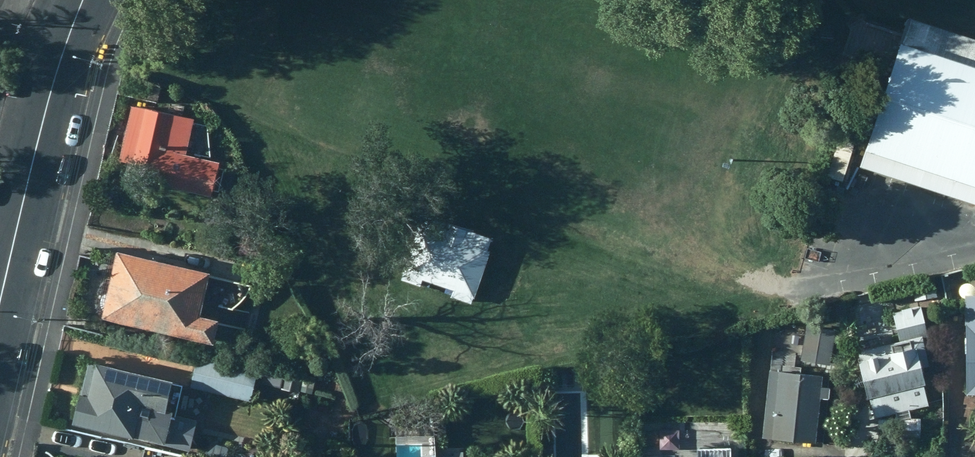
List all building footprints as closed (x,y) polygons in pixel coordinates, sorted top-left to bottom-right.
[(856,165),(974,204),(974,41),(909,20),(856,165)] [(184,155),(192,120),(129,106),(117,161),(134,164),(131,178),(208,195),(215,162),(184,155)] [(842,182),(855,142),(838,137),(826,177),(842,182)] [(492,240),(421,215),(399,281),(419,288),(422,281),(452,290),(449,298),(470,305),(492,240)] [(249,284),(205,274),(113,251),(96,320),(209,348),(216,322),(225,324),(229,308),(241,298),(249,284)] [(964,294),(966,395),(974,395),(974,294),(964,294)] [(892,314),(899,341),(926,334),(920,308),(892,314)] [(835,331),(805,326),(799,361),(829,366),(835,331)] [(798,341),(772,338),(762,437),(815,443),(819,399),(828,400),(828,388),(820,388),(821,376),(795,373),(798,341)] [(928,369),(921,338),(857,352),(859,362),(856,362),(869,420),(895,413),(896,421),(909,418),(907,411),(927,406),(919,371),(928,369)] [(196,357),(188,387),(249,402),(256,372),(196,357)] [(160,417),(168,383),(86,363),(78,395),(75,394),(67,424),(161,448),(167,423),(160,417)] [(919,422),(878,422),(879,440),(920,440),(919,422)]
